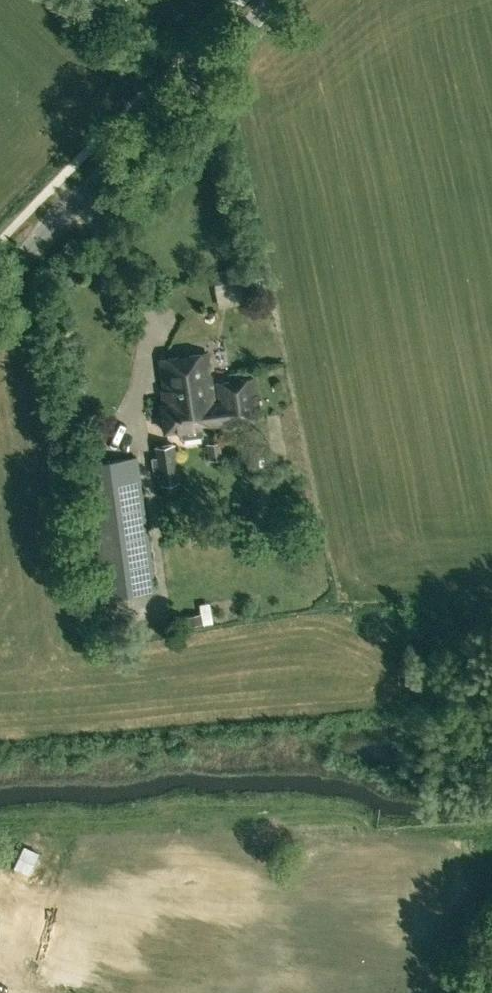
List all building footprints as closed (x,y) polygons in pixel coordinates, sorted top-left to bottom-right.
[(207,354),(201,355),(160,360),(166,403),(161,404),(165,431),(259,418),(253,379),(212,385),(207,354)] [(189,441),(207,440),(207,431),(188,432),(189,441)] [(220,442),(206,444),(209,460),(222,458),(220,442)] [(174,444),(154,447),(159,484),(180,481),(174,444)] [(136,458),(82,465),(100,597),(154,590),(136,458)]
